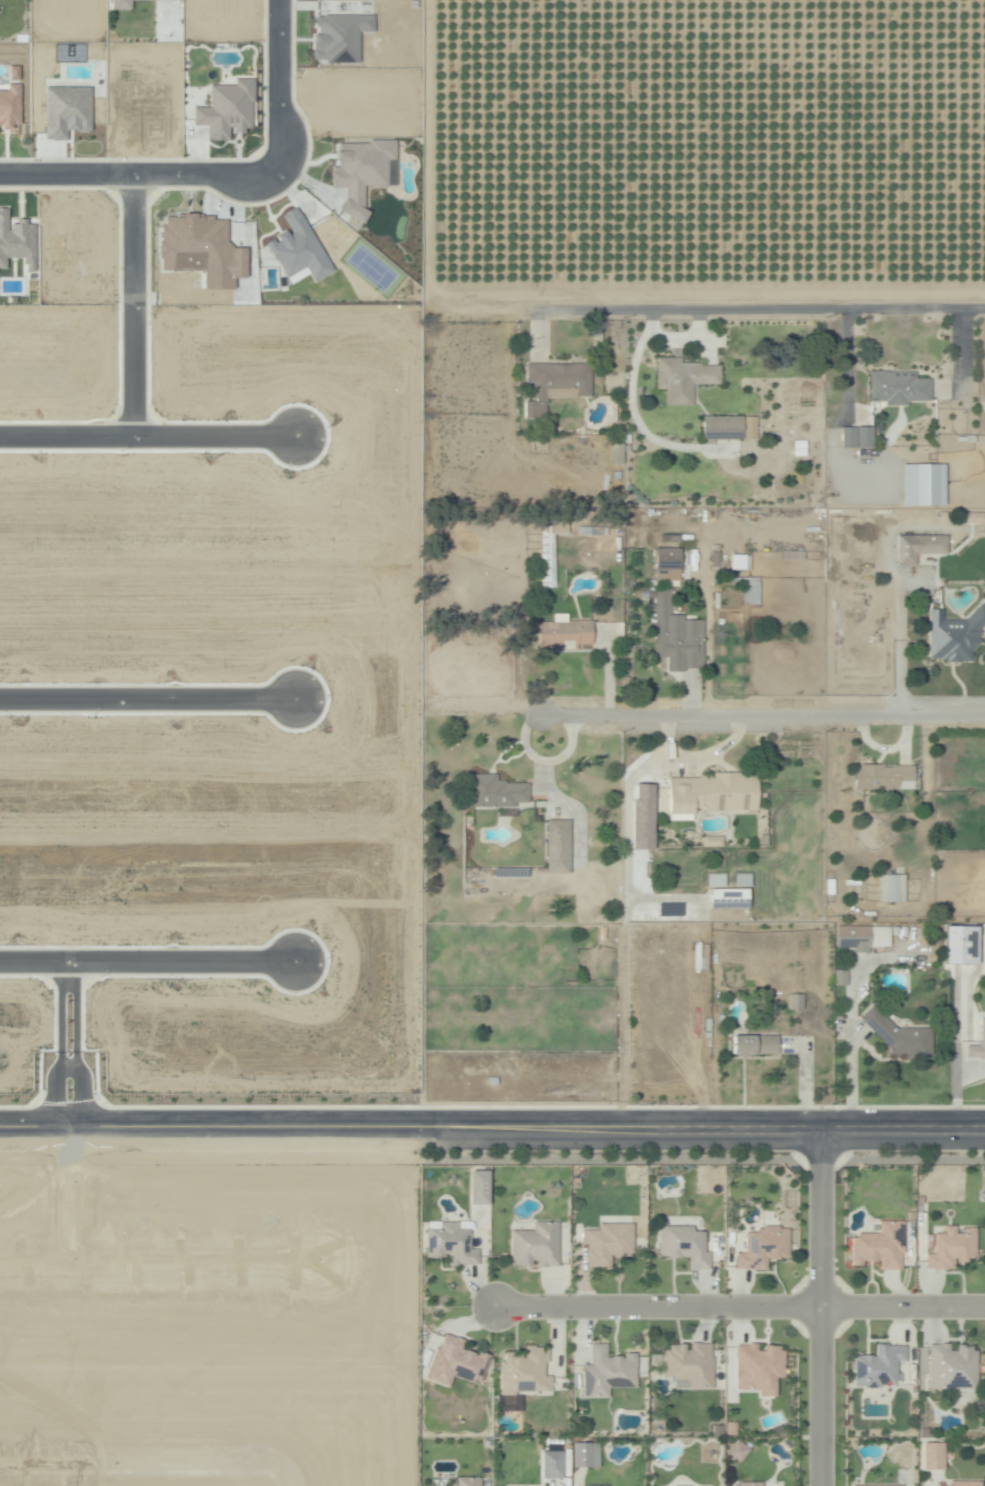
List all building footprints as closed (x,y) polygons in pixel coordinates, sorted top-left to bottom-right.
[(156,0),(111,0),(111,10),(129,10),(129,0),(156,0)] [(357,63),(357,32),(372,32),(372,15),(314,15),(314,34),(311,34),(311,62),(357,63)] [(208,85),(208,107),(191,107),(191,126),(205,126),(205,140),(229,140),(229,131),(249,131),(249,102),(252,102),(252,79),(232,79),(232,85),(208,85)] [(5,84),(5,90),(0,90),(0,127),(17,127),(17,84),(5,84)] [(89,87),(43,87),(43,140),(65,140),(65,132),(88,132),(89,87)] [(334,143),(334,166),(329,167),(329,188),(342,188),(342,218),(364,218),(364,210),(362,210),(362,186),(385,186),(385,160),(394,160),(393,140),(367,140),(367,143),(334,143)] [(332,271),(295,206),(279,215),(286,228),(272,236),(273,238),(264,243),(284,278),(304,266),(313,282),(332,271)] [(35,224),(25,224),(25,219),(6,219),(6,208),(0,208),(0,268),(5,268),(5,258),(22,258),(21,271),(34,271),(35,224)] [(158,271),(200,271),(200,289),(232,289),(232,278),(244,279),(244,248),(225,248),(225,219),(211,219),(211,216),(194,216),(194,213),(180,213),(180,217),(162,217),(162,226),(158,226),(158,271)] [(259,268),(271,267),(270,247),(257,248),(259,268)] [(723,383),(695,383),(695,406),(668,406),(668,389),(660,389),(659,357),(682,357),(683,362),(702,362),(703,366),(723,366),(723,383)] [(525,420),(525,402),(535,402),(534,383),(525,383),(525,365),(593,364),(593,399),(578,399),(578,391),(548,391),(548,419),(525,420)] [(889,370),(889,372),(917,372),(917,378),(932,378),(932,402),(909,402),(909,406),(886,406),(886,401),(879,401),(879,402),(871,402),(871,385),(871,382),(871,380),(870,380),(870,370),(889,370)] [(744,438),(703,439),(703,416),(744,415),(744,438)] [(742,416),(741,439),(755,439),(756,417),(742,416)] [(839,427),(839,448),(870,447),(870,426),(839,427)] [(977,435),(977,443),(966,443),(966,442),(956,442),(956,437),(966,437),(966,435),(977,435)] [(807,457),(794,458),(794,440),(807,440),(807,457)] [(623,468),(609,468),(609,444),(623,443),(623,468)] [(945,502),(902,503),(901,461),(945,461),(945,502)] [(621,480),(612,480),(612,472),(620,472),(621,480)] [(556,588),(541,588),(540,526),(554,526),(553,518),(568,518),(569,535),(556,535),(556,588)] [(602,537),(576,537),(576,527),(602,526),(602,537)] [(874,560),(850,560),(849,532),(874,532),(874,560)] [(948,555),(913,555),(913,536),(947,536),(948,555)] [(681,571),(656,571),(655,547),(681,547),(681,571)] [(751,577),(751,578),(760,577),(760,604),(743,604),(743,582),(732,583),(732,577),(751,577)] [(982,604),(984,607),(984,626),(980,631),(983,635),(977,638),(975,643),(978,646),(972,651),(972,655),(970,655),(970,658),(967,658),(967,661),(941,663),(941,659),(929,659),(929,622),(930,622),(930,610),(944,610),(944,620),(968,620),(967,619),(982,604)] [(671,612),(671,622),(695,622),(695,633),(703,633),(703,669),(674,670),(673,659),(655,659),(655,640),(656,640),(655,622),(656,622),(656,612),(671,612)] [(593,621),(593,648),(574,649),(574,642),(563,642),(563,649),(538,649),(538,622),(562,622),(565,622),(574,621),(593,621)] [(884,765),(884,769),(893,769),(893,766),(915,766),(915,781),(899,782),(899,789),(856,789),(856,770),(861,770),(861,765),(884,765)] [(497,774),(497,783),(529,783),(529,803),(515,803),(515,807),(497,807),(497,810),(474,810),(474,807),(471,807),(471,804),(471,793),(471,787),(470,787),(470,774),(497,774)] [(759,815),(672,815),(672,775),(759,775),(759,815)] [(631,850),(651,849),(650,784),(630,784),(631,850)] [(570,866),(547,867),(547,820),(569,820),(570,866)] [(769,845),(759,845),(759,835),(769,835),(769,845)] [(723,849),(702,849),(702,837),(723,837),(723,849)] [(492,869),(492,878),(526,877),(526,868),(492,869)] [(726,887),(707,888),(707,874),(726,874),(726,887)] [(753,887),(736,887),(735,874),(753,874),(753,887)] [(905,903),(880,903),(880,876),(905,875),(905,903)] [(839,896),(831,896),(830,880),(838,880),(839,896)] [(749,910),(711,911),(711,890),(749,889),(749,910)] [(975,927),(943,926),(943,964),(974,964),(975,927)] [(870,948),(870,954),(854,955),(854,948),(836,948),(836,928),(890,927),(890,947),(870,948)] [(831,985),(844,986),(844,970),(831,970),(831,985)] [(805,1011),(788,1011),(788,995),(805,995),(805,1011)] [(874,1006),(897,1029),(918,1029),(933,1029),(934,1061),(906,1061),(906,1057),(890,1057),(890,1048),(861,1019),(874,1006)] [(978,1045),(965,1045),(964,1058),(984,1059),(984,1018),(978,1018),(978,1045)] [(756,1056),(733,1056),(733,1038),(756,1038),(756,1037),(778,1036),(778,1056),(761,1056),(756,1056)] [(486,1170),(467,1171),(468,1205),(486,1205),(486,1170)] [(572,1187),(572,1177),(580,1177),(580,1187),(572,1187)] [(904,1252),(905,1272),(883,1272),(882,1260),(865,1260),(865,1266),(853,1266),(852,1237),(860,1237),(860,1234),(881,1233),(881,1220),(907,1220),(908,1252),(904,1252)] [(561,1222),(561,1266),(536,1266),(536,1260),(530,1260),(530,1266),(518,1266),(518,1260),(512,1260),(512,1230),(536,1230),(536,1222),(561,1222)] [(459,1223),(459,1231),(471,1231),(471,1250),(479,1250),(479,1266),(461,1266),(461,1269),(450,1269),(449,1256),(445,1256),(445,1261),(427,1261),(427,1230),(441,1230),(441,1224),(442,1224),(446,1223),(450,1223),(455,1223),(459,1223)] [(694,1224),(695,1231),(707,1230),(707,1252),(712,1252),(712,1268),(690,1268),(690,1256),(660,1256),(660,1231),(662,1231),(662,1225),(694,1224)] [(781,1225),(781,1228),(791,1228),(791,1238),(790,1238),(790,1257),(768,1258),(768,1269),(737,1270),(737,1253),(748,1253),(748,1234),(760,1234),(760,1229),(765,1229),(765,1225),(781,1225)] [(958,1225),(958,1234),(969,1234),(969,1227),(978,1227),(979,1259),(971,1259),(971,1260),(955,1260),(955,1269),(936,1269),(927,1269),(927,1253),(936,1253),(936,1248),(928,1248),(928,1235),(936,1235),(936,1233),(950,1233),(950,1225),(958,1225)] [(634,1226),(634,1255),(630,1255),(630,1258),(624,1258),(624,1260),(615,1260),(614,1258),(611,1258),(611,1272),(602,1272),(602,1269),(588,1269),(588,1245),(582,1246),(582,1233),(588,1233),(588,1232),(601,1232),(601,1227),(634,1226)] [(478,1384),(487,1355),(477,1352),(476,1354),(460,1349),(463,1340),(439,1333),(425,1380),(448,1387),(451,1376),(478,1384)] [(759,1343),(759,1351),(766,1351),(766,1346),(782,1346),(782,1351),(787,1351),(787,1375),(773,1375),(773,1381),(764,1381),(764,1388),(736,1389),(736,1376),(736,1364),(735,1352),(738,1352),(738,1345),(750,1345),(750,1343),(759,1343)] [(953,1343),(953,1350),(961,1350),(960,1345),(973,1344),(973,1350),(979,1350),(979,1388),(932,1389),(932,1350),(932,1344),(953,1343)] [(608,1344),(608,1358),(613,1358),(613,1356),(623,1356),(623,1358),(626,1358),(626,1353),(638,1353),(638,1358),(638,1364),(638,1387),(609,1387),(609,1397),(586,1397),(586,1364),(592,1364),(592,1358),(592,1345),(608,1344)] [(711,1345),(711,1360),(714,1360),(714,1392),(690,1392),(690,1382),(673,1382),(673,1379),(665,1379),(665,1352),(669,1352),(669,1347),(685,1347),(685,1352),(691,1352),(691,1346),(711,1345)] [(880,1385),(880,1388),(865,1388),(865,1385),(855,1385),(855,1380),(855,1369),(855,1357),(878,1357),(878,1346),(908,1345),(908,1361),(900,1361),(900,1379),(887,1379),(887,1385),(880,1385)] [(535,1348),(535,1349),(549,1349),(549,1363),(545,1363),(545,1374),(552,1374),(552,1394),(515,1394),(515,1399),(501,1400),(501,1363),(505,1363),(504,1354),(514,1354),(514,1356),(520,1356),(520,1360),(526,1360),(526,1348),(535,1348)] [(737,1436),(728,1437),(728,1424),(737,1424),(737,1436)] [(725,1437),(714,1437),(714,1427),(725,1427),(725,1437)] [(738,1463),(748,1449),(734,1439),(724,1454),(738,1463)] [(594,1466),(577,1466),(577,1443),(593,1442),(594,1466)] [(946,1470),(927,1470),(927,1443),(946,1443),(946,1470)] [(560,1451),(540,1451),(540,1478),(561,1478),(560,1451)] [(481,1478),(481,1485),(457,1485),(457,1478),(481,1478)]
